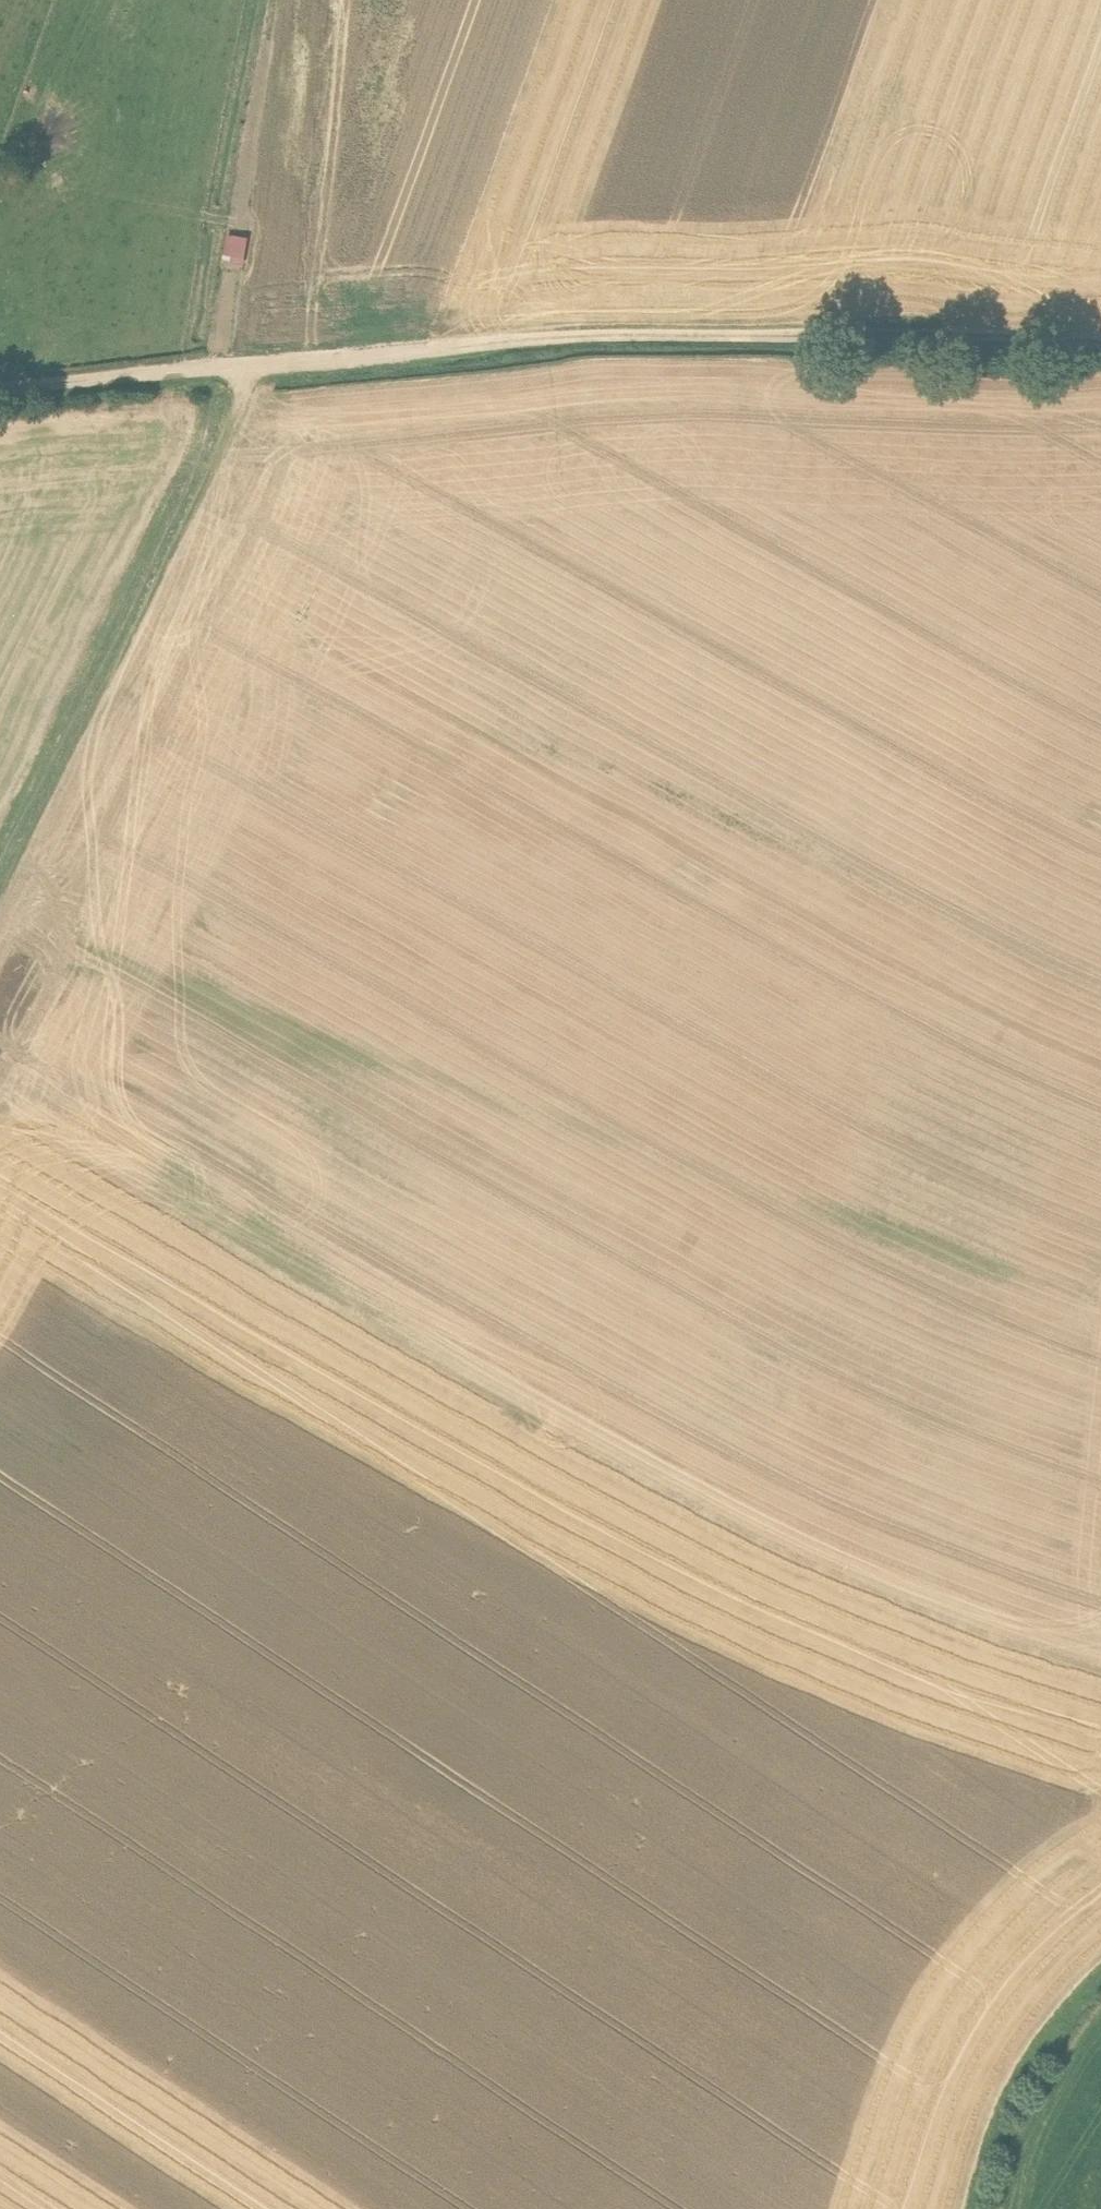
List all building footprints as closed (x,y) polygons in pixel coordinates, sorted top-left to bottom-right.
[(223,262),(243,265),(248,240),(227,237),(223,262)]
